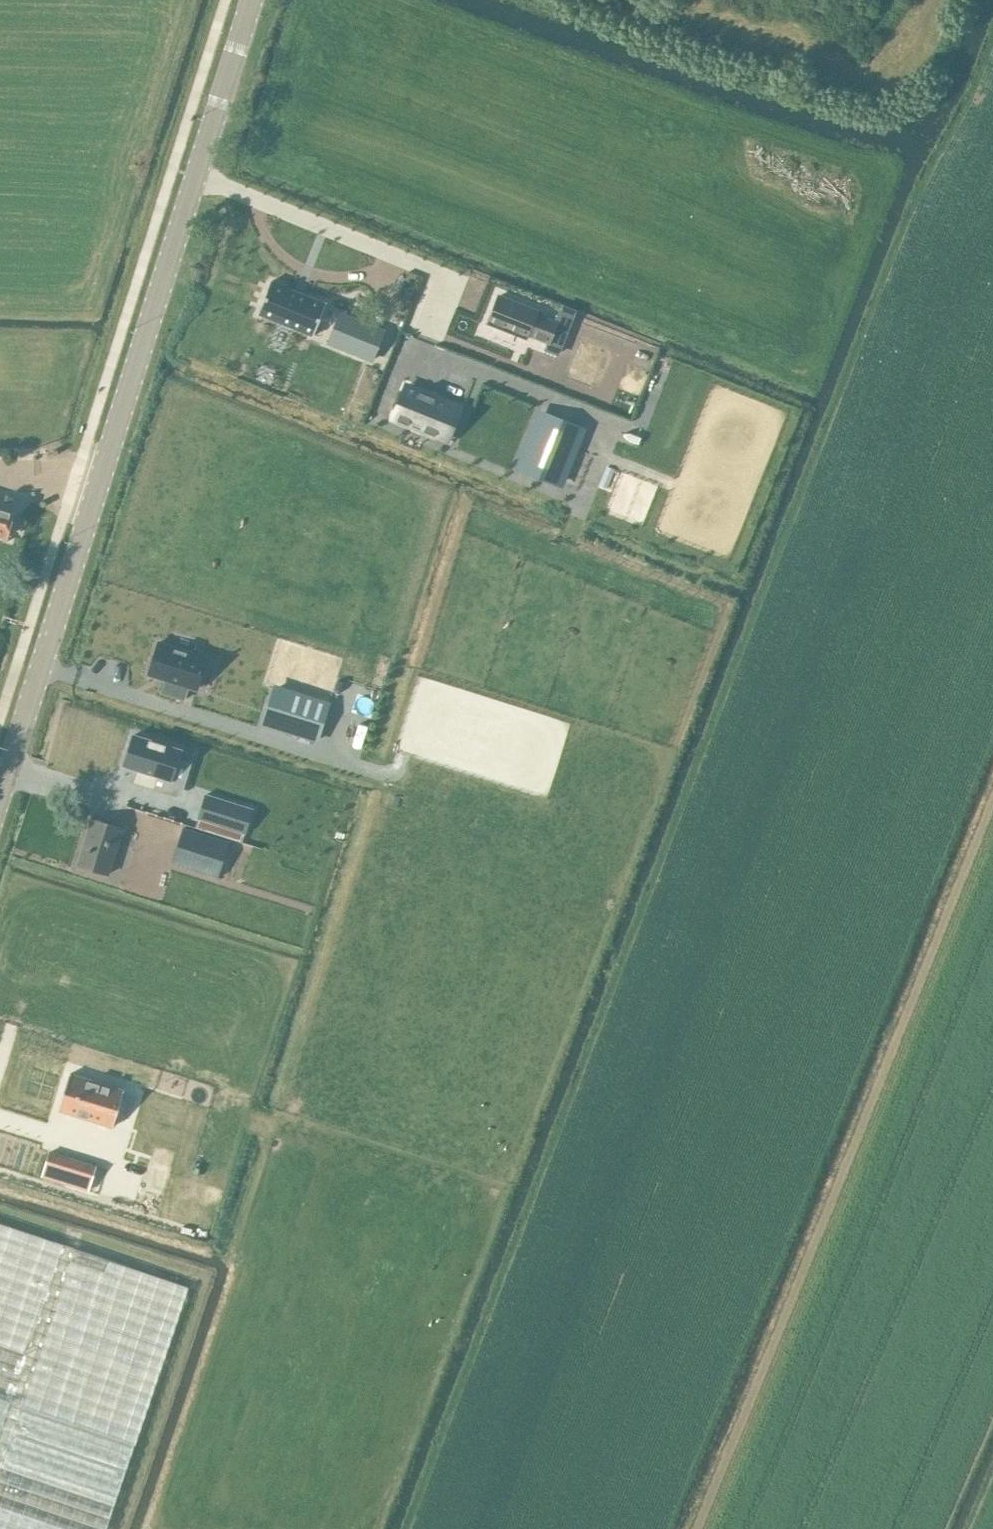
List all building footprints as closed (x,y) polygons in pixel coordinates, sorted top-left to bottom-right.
[(271,280),(258,313),(313,335),(326,303),(271,280)] [(498,295),(488,323),(518,335),(526,338),(527,336),(547,344),(545,349),(558,354),(572,318),(575,310),(563,305),(559,313),(556,321),(536,313),(537,310),(518,303),(498,295)] [(338,315),(328,341),(372,359),(383,333),(338,315)] [(402,391),(392,417),(437,436),(450,403),(457,406),(458,405),(410,386),(407,393),(402,391)] [(543,413),(521,468),(558,483),(580,427),(543,413)] [(14,512),(0,507),(0,535),(6,537),(7,535),(10,536),(14,523),(11,522),(14,512)] [(206,656),(158,641),(148,673),(166,679),(162,692),(184,699),(188,686),(196,688),(206,656)] [(274,688),(264,723),(317,739),(328,705),(274,688)] [(133,733),(123,765),(137,769),(139,770),(135,782),(154,788),(158,776),(172,781),(178,762),(188,764),(192,752),(133,733)] [(206,794),(198,817),(245,832),(252,809),(206,794)] [(92,818),(79,863),(108,873),(122,827),(92,818)] [(183,827),(177,847),(209,858),(204,872),(218,876),(229,842),(183,827)] [(70,1072),(61,1102),(58,1108),(113,1126),(124,1089),(117,1087),(70,1072)] [(49,1151),(42,1175),(88,1189),(95,1165),(49,1151)] [(0,1222),(0,1528),(106,1528),(189,1286),(0,1222)]
